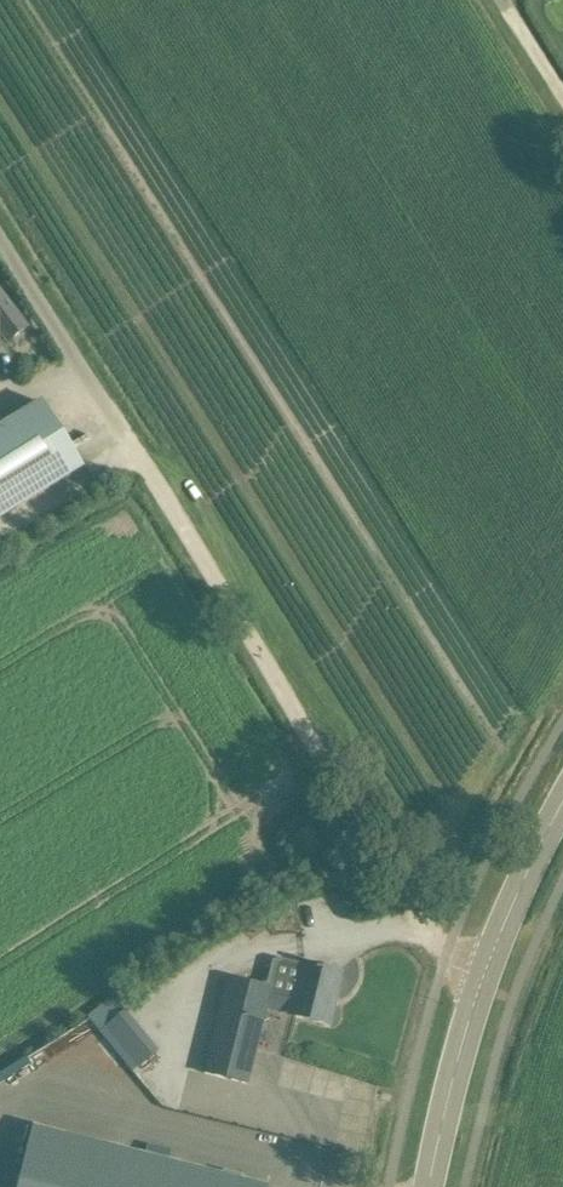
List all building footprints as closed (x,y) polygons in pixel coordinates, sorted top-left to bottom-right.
[(5,340),(7,343),(26,328),(0,293),(0,344),(5,340)] [(83,462),(44,400),(43,398),(0,425),(0,514),(83,462)] [(270,989),(266,1007),(289,1013),(289,1014),(329,1024),(341,974),(321,969),(322,967),(317,966),(316,968),(278,958),(270,989)] [(204,1072),(204,1074),(247,1084),(247,1082),(252,1063),(262,1024),(270,1018),(265,1011),(265,1009),(266,1007),(270,989),(259,986),(228,979),(204,1071),(204,1072)] [(105,1026),(137,1067),(157,1051),(125,1010),(105,1026)] [(95,1033),(81,1046),(114,1080),(127,1067),(95,1033)] [(268,1186),(244,1180),(244,1179),(241,1178),(241,1179),(223,1175),(223,1173),(220,1173),(220,1174),(211,1172),(196,1168),(168,1161),(145,1155),(32,1126),(31,1127),(16,1186),(268,1186)]
